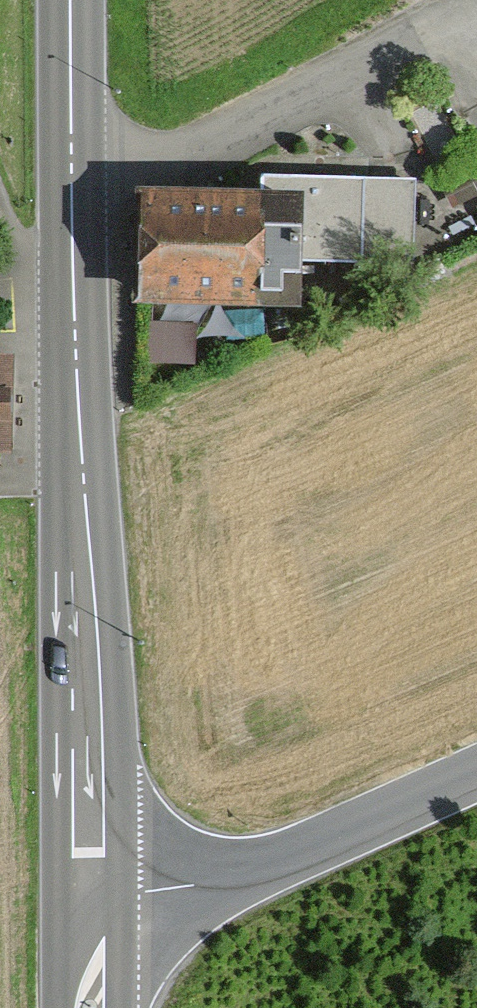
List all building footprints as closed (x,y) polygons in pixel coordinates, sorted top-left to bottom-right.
[(257,207),(136,202),(131,313),(297,320),(300,258),(413,263),(417,185),(258,179),(257,207)] [(148,367),(188,368),(189,330),(150,328),(148,367)] [(0,374),(0,465),(11,465),(12,375),(0,374)]
